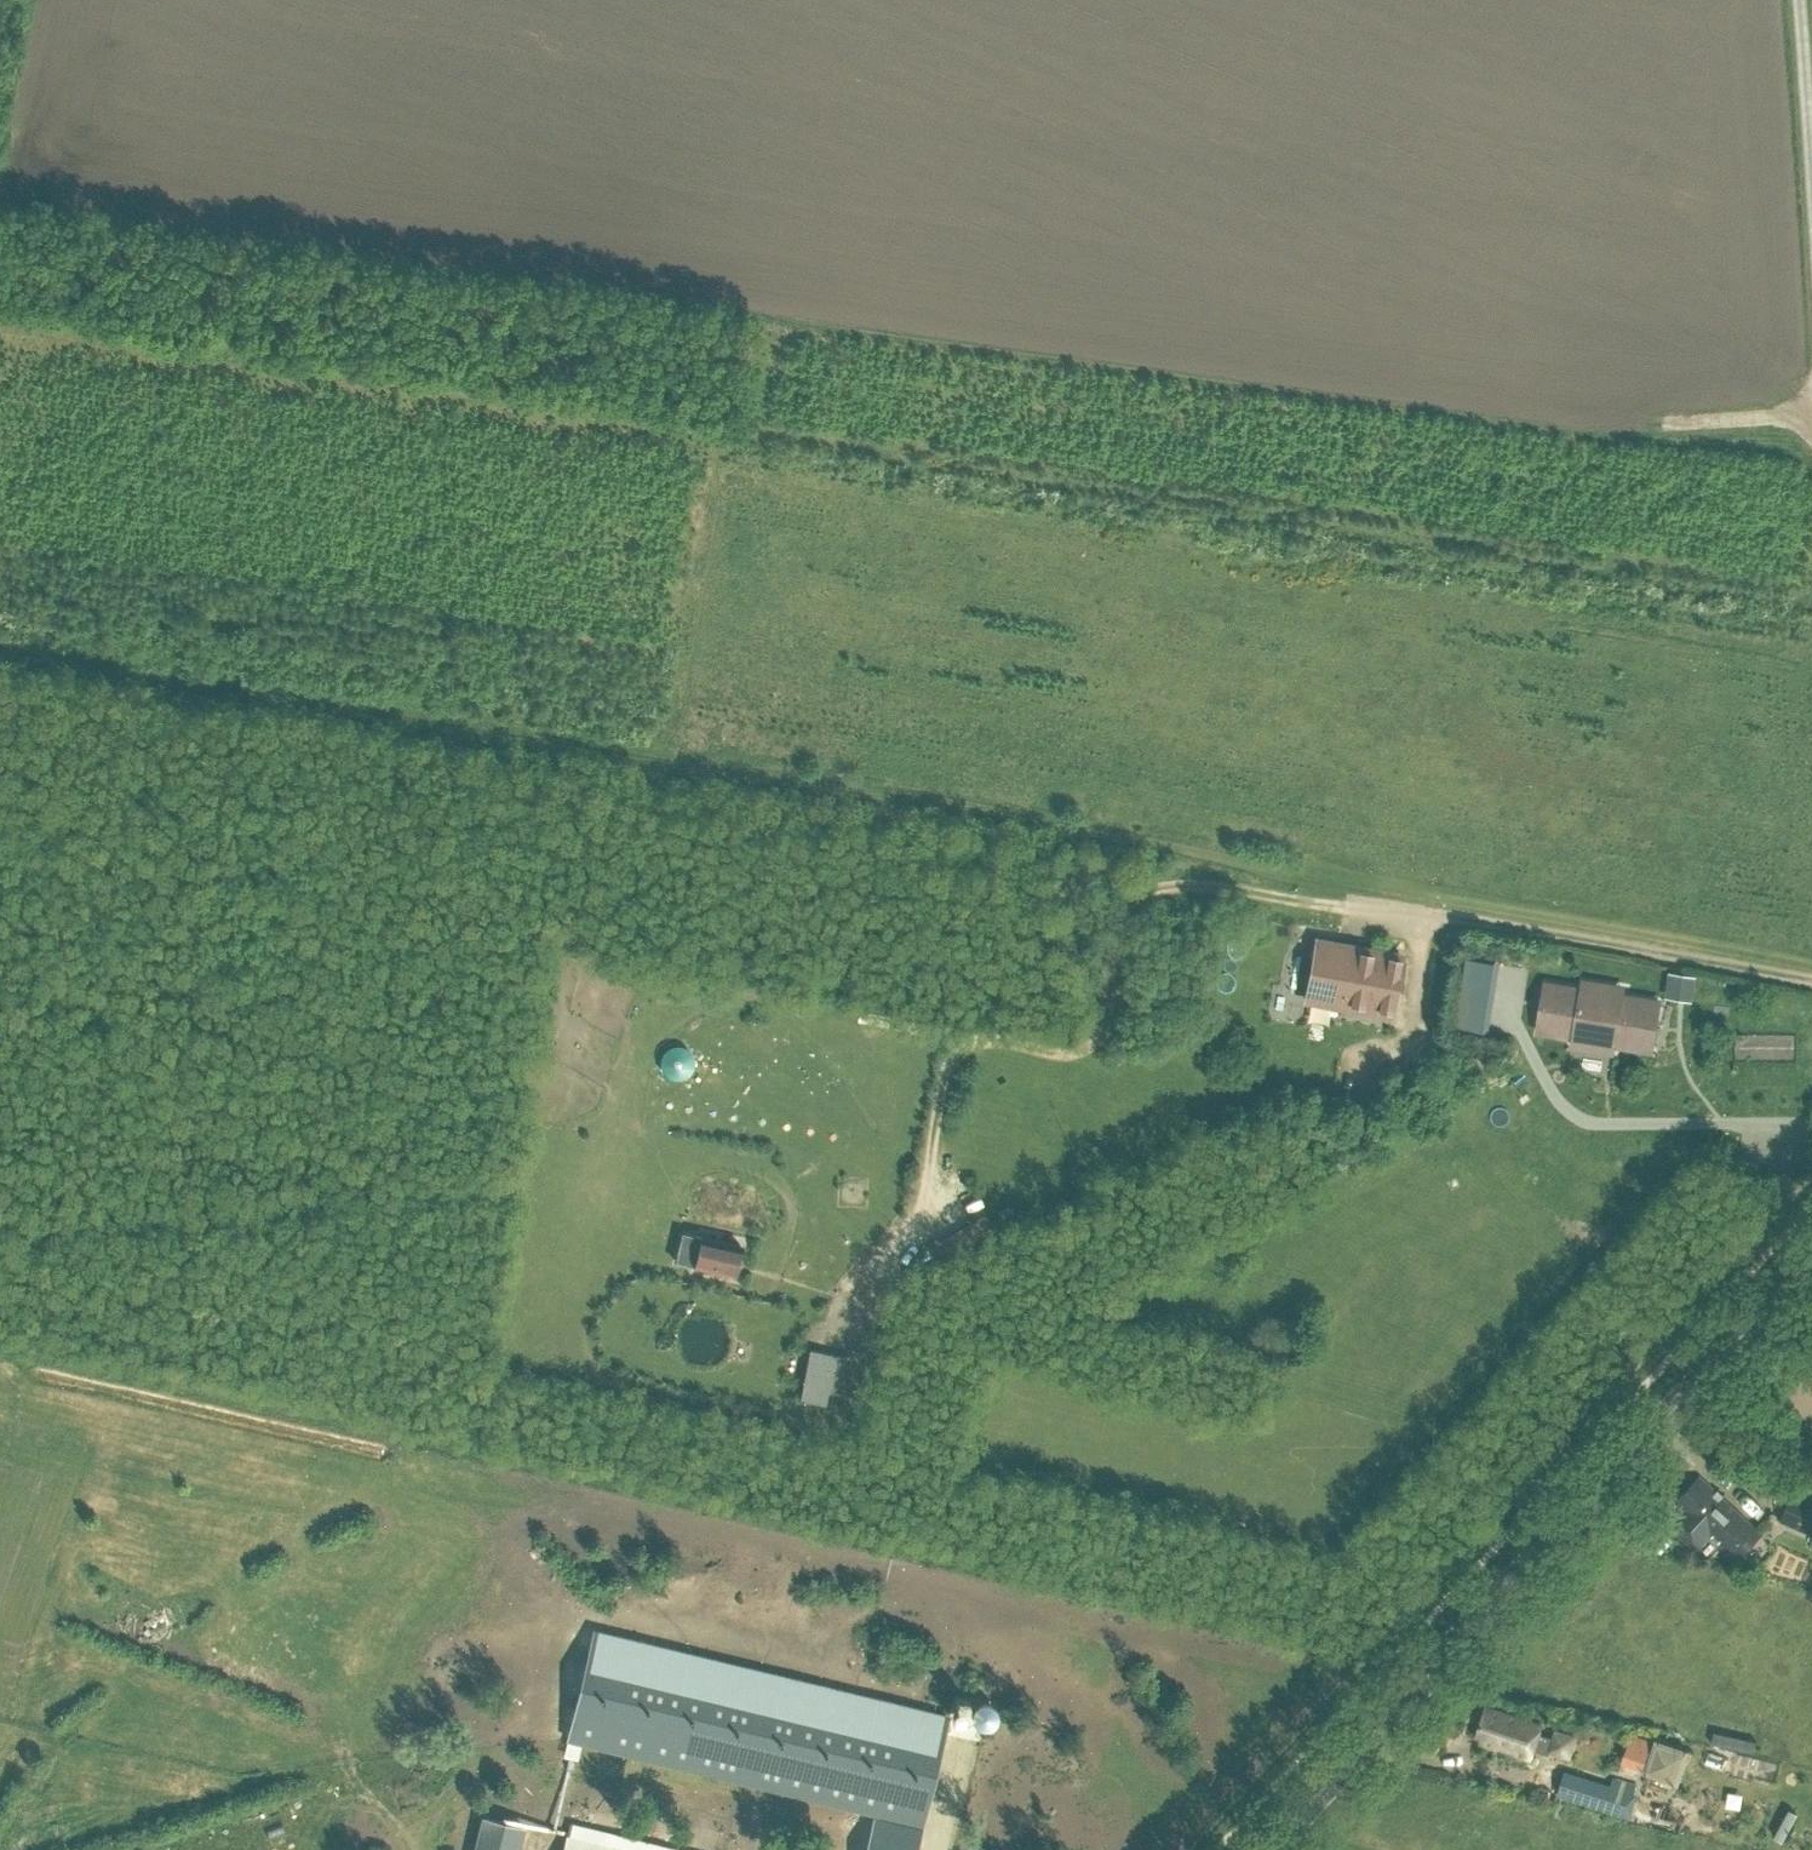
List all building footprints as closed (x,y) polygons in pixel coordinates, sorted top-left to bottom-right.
[(1637,9),(1654,0),(1633,0),(1637,9)] [(1650,211),(1656,223),(1676,214),(1671,202),(1650,211)] [(1313,941),(1303,997),(1391,1013),(1401,957),(1313,941)] [(1693,995),(1697,977),(1670,972),(1667,991),(1693,995)] [(1622,988),(1582,981),(1580,989),(1544,983),(1536,1030),(1572,1036),(1571,1044),(1612,1051),(1614,1043),(1651,1049),(1659,1002),(1621,996),(1622,988)] [(693,1267),(735,1276),(741,1248),(699,1239),(693,1267)] [(802,1420),(820,1423),(834,1357),(817,1353),(802,1420)] [(1695,1550),(1710,1535),(1712,1537),(1715,1535),(1721,1540),(1718,1543),(1731,1556),(1756,1530),(1722,1497),(1724,1495),(1719,1489),(1716,1491),(1700,1475),(1675,1501),(1685,1511),(1670,1526),(1695,1550)] [(1794,1490),(1782,1519),(1811,1533),(1811,1498),(1794,1490)] [(922,1824),(948,1717),(593,1631),(567,1737),(875,1812),(865,1849),(916,1849),(922,1824)] [(1557,1730),(1556,1729),(1553,1737),(1539,1733),(1542,1725),(1486,1707),(1477,1734),(1483,1735),(1481,1742),(1498,1747),(1498,1745),(1509,1749),(1508,1751),(1531,1758),(1534,1748),(1549,1753),(1551,1749),(1569,1755),(1575,1737),(1557,1730)] [(1657,1739),(1645,1771),(1678,1782),(1689,1750),(1657,1739)] [(1557,1793),(1630,1816),(1639,1791),(1565,1770),(1557,1793)] [(561,1849),(678,1849),(568,1824),(561,1849)]
